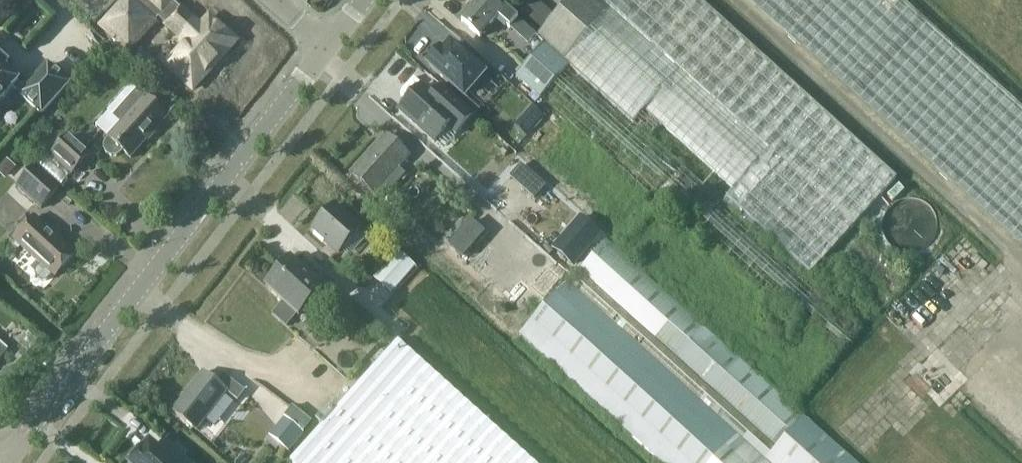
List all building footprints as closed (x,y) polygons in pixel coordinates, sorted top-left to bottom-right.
[(166,66),(192,90),(235,42),(209,18),(201,28),(173,3),(176,0),(125,0),(101,27),(128,52),(158,19),(186,44),(166,66)] [(518,19),(506,9),(502,12),(488,0),(482,0),(462,22),(480,38),(498,18),(510,28),(518,19)] [(602,2),(600,0),(569,0),(536,36),(545,44),(633,122),(644,110),(734,190),(722,203),(807,279),(847,235),(851,238),(825,267),(875,312),(908,276),(858,231),(854,227),(897,179),(698,0),(603,0),(602,2)] [(1021,247),(1021,108),(902,0),(748,0),(1021,247)] [(422,35),(440,34),(439,19),(421,19),(422,35)] [(450,44),(432,66),(458,88),(476,66),(450,44)] [(569,66),(545,44),(516,76),(540,97),(569,66)] [(13,88),(41,114),(69,84),(48,65),(26,90),(4,70),(8,65),(0,57),(0,103),(13,88)] [(456,135),(473,116),(441,87),(440,88),(441,88),(433,97),(421,86),(399,111),(435,143),(448,128),(456,135)] [(106,139),(107,140),(105,142),(103,147),(103,152),(106,156),(110,158),(115,158),(119,155),(121,152),(129,159),(166,118),(143,98),(106,139)] [(537,121),(543,115),(537,109),(531,115),(534,118),(537,121)] [(373,195),(382,185),(390,192),(406,174),(398,167),(408,157),(385,136),(350,175),(373,195)] [(88,156),(68,137),(49,158),(70,177),(88,156)] [(36,146),(44,154),(51,145),(44,138),(36,146)] [(13,168),(4,160),(0,165),(0,171),(6,176),(13,168)] [(58,189),(34,168),(15,189),(39,210),(58,189)] [(545,187),(533,176),(522,188),(534,198),(545,187)] [(313,230),(340,254),(342,252),(347,256),(363,238),(358,233),(361,230),(334,206),(313,230)] [(450,242),(466,255),(488,230),(471,216),(450,242)] [(53,278),(74,255),(33,218),(12,241),(53,278)] [(581,218),(555,249),(572,265),(599,234),(581,218)] [(605,239),(517,336),(518,336),(519,336),(660,462),(854,462),(631,263),(605,239)] [(756,261),(783,284),(794,271),(767,249),(756,261)] [(415,267),(400,253),(390,265),(404,279),(415,267)] [(326,299),(336,288),(323,277),(317,285),(290,261),(265,289),(297,317),(319,293),(326,299)] [(546,267),(530,286),(543,298),(560,279),(546,267)] [(398,341),(334,411),(328,407),(315,421),(321,426),(290,460),(293,462),(534,462),(398,341)] [(941,402),(969,372),(939,344),(911,374),(941,402)] [(236,402),(244,392),(222,375),(214,384),(202,374),(171,413),(195,432),(225,393),(236,402)] [(299,439),(304,432),(285,417),(280,423),(299,439)] [(299,439),(280,423),(269,437),(288,452),(299,439)] [(165,441),(156,451),(150,445),(143,452),(141,451),(130,462),(189,462),(165,441)] [(236,462),(226,452),(219,460),(223,462),(236,462)]
